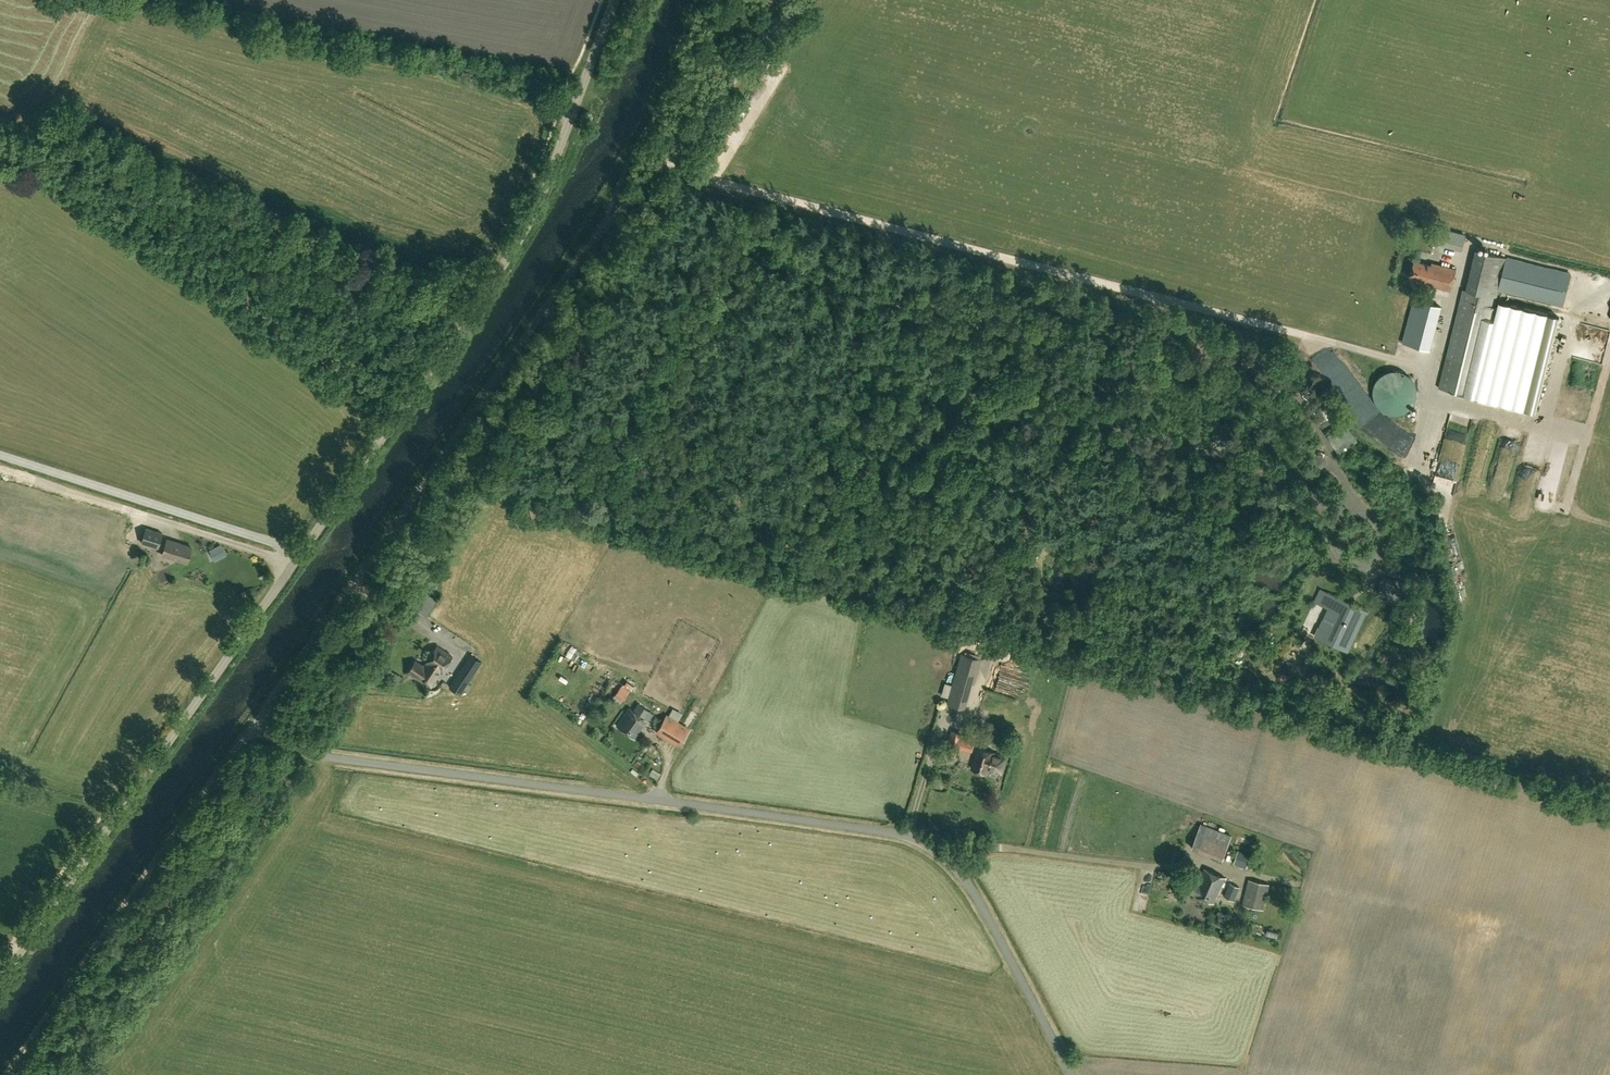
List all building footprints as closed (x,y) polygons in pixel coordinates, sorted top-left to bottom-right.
[(1463,289),(1439,388),(1535,411),(1559,316),(1499,301),(1497,307),(1494,306),(1506,256),(1477,249),(1467,290),(1463,289)] [(1507,257),(1499,289),(1562,304),(1570,273),(1507,257)] [(1415,259),(1411,276),(1427,281),(1427,283),(1452,289),(1457,267),(1432,261),(1432,264),(1415,259)] [(1367,391),(1354,399),(1358,406),(1371,398),(1367,391)] [(1324,461),(1319,464),(1322,472),(1327,470),(1324,461)] [(163,533),(146,528),(142,543),(158,547),(163,533)] [(188,562),(192,546),(167,539),(163,554),(188,562)] [(225,548),(214,554),(219,564),(230,558),(225,548)] [(1387,578),(1384,589),(1403,593),(1405,583),(1387,578)] [(1314,602),(1337,613),(1329,631),(1347,639),(1356,620),(1361,608),(1320,589),(1314,602)] [(418,607),(429,615),(439,599),(428,592),(418,607)] [(973,655),(973,659),(998,659),(998,650),(981,650),(982,642),(965,641),(965,654),(973,655)] [(436,646),(424,664),(426,665),(425,667),(416,660),(407,674),(409,676),(411,674),(423,681),(430,671),(429,670),(430,668),(440,674),(452,656),(436,646)] [(460,693),(471,677),(481,661),(471,654),(461,670),(460,670),(448,686),(460,693)] [(948,703),(967,709),(974,684),(976,685),(981,666),(960,660),(948,703)] [(627,685),(635,688),(637,683),(629,679),(627,685)] [(621,685),(614,695),(623,701),(631,691),(621,685)] [(647,720),(644,718),(649,710),(639,703),(634,711),(629,708),(616,726),(634,738),(647,720)] [(667,715),(657,732),(680,746),(691,729),(667,715)] [(956,755),(959,747),(972,751),(976,738),(963,735),(963,733),(951,730),(944,752),(956,755)] [(1008,757),(994,753),(995,751),(978,746),(972,768),(989,773),(989,771),(1003,775),(1008,757)] [(1201,823),(1197,834),(1227,845),(1231,835),(1201,823)] [(1214,903),(1226,877),(1205,868),(1198,883),(1189,879),(1185,889),(1214,903)] [(1248,879),(1242,904),(1264,909),(1269,884),(1248,879)] [(1230,882),(1223,896),(1234,901),(1240,887),(1230,882)]
